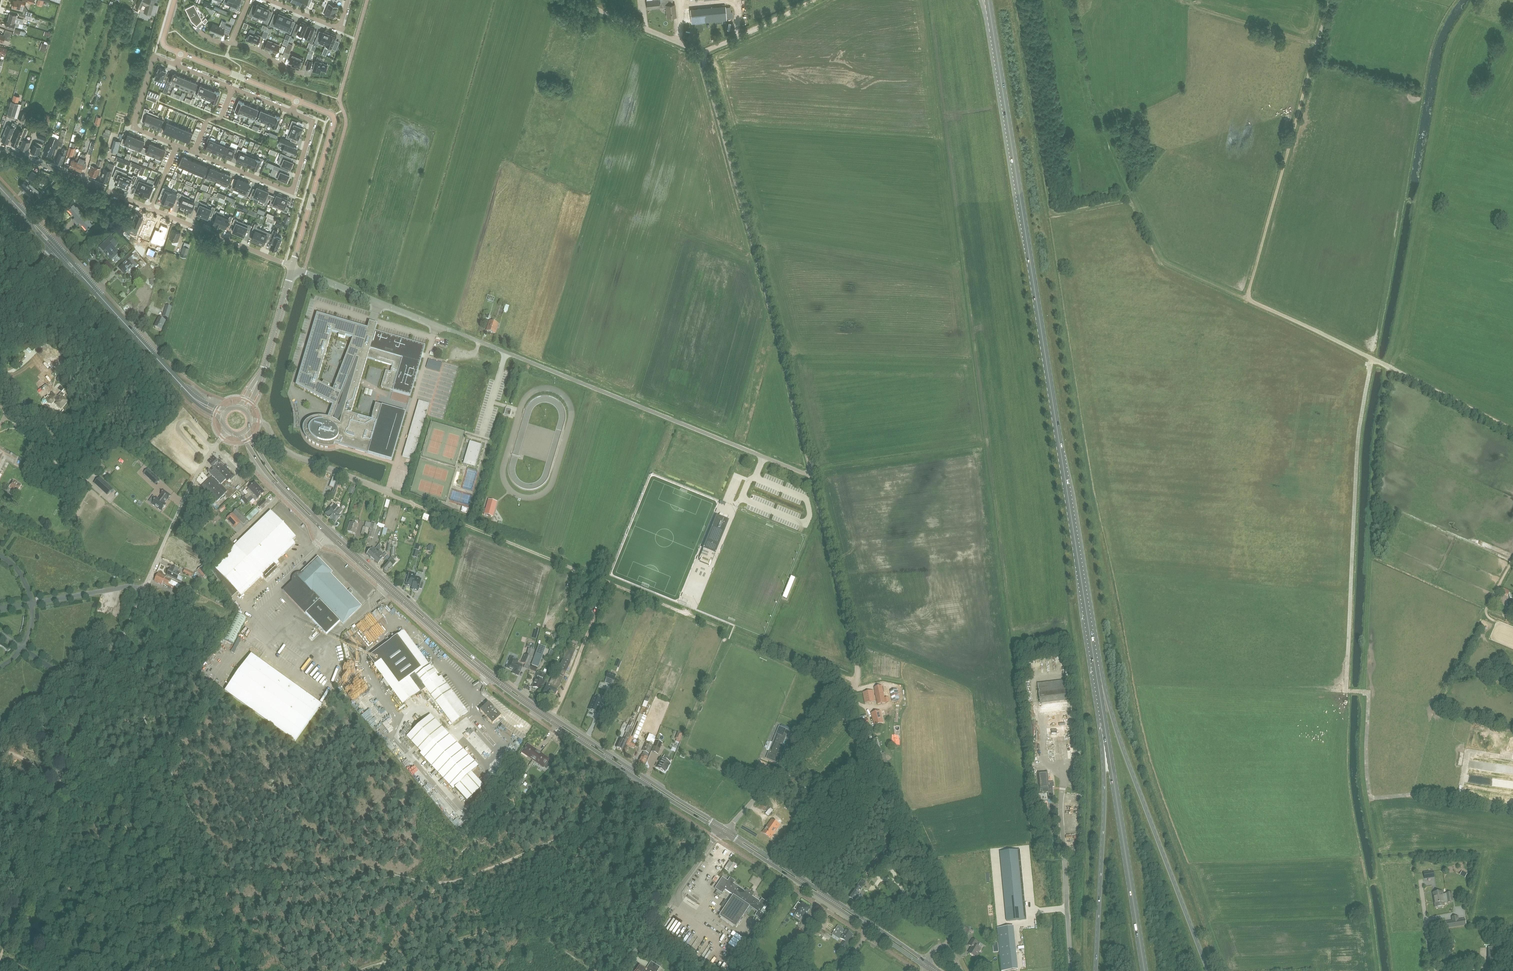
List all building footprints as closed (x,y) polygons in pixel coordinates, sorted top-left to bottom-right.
[(26,2),(20,0),(17,0),(15,0),(13,0),(12,6),(12,8),(21,10),(22,5),(21,5),(21,4),(25,5),(26,2)] [(132,10),(138,13),(139,10),(143,12),(151,14),(155,15),(155,16),(158,5),(158,6),(154,4),(155,1),(154,1),(155,0),(137,0),(132,10)] [(231,6),(237,8),(236,9),(239,10),(242,4),(239,3),(240,0),(234,0),(231,6)] [(336,11),(338,5),(333,3),(334,1),(332,0),(325,0),(327,1),(324,7),(335,11),(336,11)] [(653,0),(646,1),(647,9),(660,7),(659,3),(659,0),(652,0),(653,0)] [(659,3),(660,7),(666,7),(667,17),(676,16),(675,4),(673,4),(667,4),(667,0),(660,0),(660,3),(659,3)] [(202,20),(202,19),(201,20),(200,16),(192,6),(194,4),(185,8),(186,9),(191,19),(192,19),(193,21),(197,25),(196,25),(197,26),(202,20)] [(253,15),(259,18),(264,6),(261,4),(260,5),(257,4),(254,11),(251,9),(249,15),(252,17),(253,15)] [(204,6),(212,15),(215,11),(204,6)] [(264,6),(259,18),(264,20),(264,22),(267,23),(270,16),(267,15),(269,11),(269,9),(266,8),(267,7),(264,6)] [(692,23),(727,20),(725,6),(690,9),(692,23)] [(336,11),(335,11),(324,7),(322,12),(334,17),(336,11)] [(10,12),(8,20),(15,22),(19,23),(21,18),(17,17),(18,15),(17,14),(10,12)] [(284,14),(280,12),(279,13),(276,19),(273,18),(270,25),(280,29),(285,16),(283,15),(284,14)] [(288,17),(285,16),(280,29),(290,33),(293,26),(290,25),(292,19),(292,18),(292,17),(288,16),(288,17)] [(15,22),(8,20),(7,20),(5,26),(14,28),(15,25),(19,26),(19,23),(15,22)] [(304,35),(308,25),(305,24),(305,23),(302,21),(302,22),(301,22),(298,27),(295,26),(292,34),(296,36),(297,32),(304,35)] [(231,27),(225,24),(224,28),(219,26),(213,24),(210,32),(211,32),(210,33),(216,35),(216,34),(220,36),(222,31),(224,32),(224,33),(228,34),(228,35),(231,27)] [(304,35),(307,36),(306,40),(312,42),(316,35),(312,33),(315,28),(314,27),(314,26),(311,25),(310,26),(308,25),(304,35)] [(12,31),(5,29),(4,35),(0,34),(0,42),(0,41),(4,42),(4,39),(9,40),(12,31)] [(326,44),(330,34),(329,33),(325,31),(324,32),(323,31),(321,37),(317,36),(315,42),(319,44),(320,42),(326,44)] [(254,33),(253,35),(249,33),(246,40),(253,43),(254,41),(258,43),(258,42),(259,41),(261,36),(254,33)] [(331,34),(330,34),(326,44),(332,47),(331,48),(336,50),(338,44),(334,42),(336,36),(335,36),(336,35),(331,33),(331,34)] [(285,47),(282,45),(281,48),(279,47),(279,45),(268,41),(265,48),(276,53),(277,50),(280,51),(283,52),(285,47)] [(288,43),(284,51),(289,53),(290,52),(293,45),(288,43)] [(290,59),(289,62),(292,64),(292,65),(299,68),(302,62),(303,59),(299,57),(291,54),(290,57),(291,57),(290,59)] [(313,70),(320,72),(321,70),(326,71),(327,65),(322,64),(323,62),(315,60),(314,64),(311,63),(312,61),(308,60),(306,67),(310,68),(311,66),(314,67),(313,70)] [(164,77),(166,71),(163,70),(163,69),(159,68),(158,71),(157,71),(156,75),(155,78),(162,81),(160,85),(164,86),(167,78),(164,77)] [(174,86),(178,75),(173,73),(172,76),(169,75),(164,88),(168,90),(171,85),(174,86)] [(174,86),(179,88),(183,77),(178,75),(174,86)] [(183,77),(179,88),(180,86),(184,88),(188,79),(183,77)] [(188,79),(184,88),(189,89),(188,92),(192,81),(188,79)] [(188,92),(193,94),(197,83),(192,81),(188,92)] [(193,95),(201,98),(201,97),(205,87),(200,85),(198,90),(196,89),(193,95)] [(210,89),(205,87),(201,97),(206,99),(210,89)] [(215,91),(215,90),(215,91),(210,89),(206,99),(211,101),(215,91)] [(211,101),(216,103),(220,93),(215,91),(211,101)] [(239,113),(244,102),(239,100),(234,111),(239,113)] [(14,117),(19,103),(11,101),(7,115),(14,117)] [(244,103),(244,102),(239,113),(240,114),(240,113),(245,115),(249,105),(244,103)] [(249,105),(245,115),(249,117),(249,118),(253,107),(249,105)] [(254,120),(259,109),(253,107),(249,118),(254,120)] [(154,114),(148,111),(149,110),(145,108),(142,116),(146,117),(144,122),(144,123),(148,125),(149,124),(149,125),(154,114)] [(266,112),(260,110),(256,120),(261,122),(266,112)] [(20,111),(18,117),(24,119),(27,113),(20,111)] [(270,114),(266,112),(261,122),(266,124),(270,114)] [(45,113),(43,119),(44,119),(42,128),(48,130),(52,115),(45,113)] [(158,118),(159,116),(154,114),(149,125),(154,127),(158,118)] [(266,124),(271,126),(276,115),(275,115),(275,116),(270,114),(266,124)] [(276,115),(271,126),(272,126),(272,125),(276,127),(275,130),(278,131),(280,126),(278,125),(281,117),(276,115)] [(154,127),(159,129),(163,120),(158,118),(154,127)] [(301,133),(303,127),(296,125),(297,122),(292,120),(289,128),(301,133)] [(2,139),(8,142),(11,134),(16,123),(12,122),(11,126),(8,125),(5,131),(2,139)] [(172,124),(167,122),(163,131),(168,133),(172,124)] [(172,124),(168,133),(173,135),(177,126),(172,124)] [(182,128),(177,126),(173,135),(178,137),(182,128)] [(17,128),(12,143),(17,145),(22,130),(17,128)] [(187,130),(182,128),(178,137),(183,139),(187,130)] [(292,136),(298,139),(301,133),(289,128),(289,129),(286,137),(291,139),(292,136)] [(62,129),(58,141),(62,143),(64,138),(62,138),(63,133),(65,133),(66,131),(62,129)] [(111,130),(106,129),(105,132),(104,132),(103,136),(109,138),(111,130)] [(187,130),(183,139),(189,141),(192,133),(187,130)] [(123,138),(121,144),(123,145),(124,144),(129,147),(129,148),(134,137),(128,134),(126,139),(123,138)] [(47,143),(44,153),(51,156),(54,147),(55,147),(58,138),(52,136),(49,143),(50,143),(50,144),(47,143)] [(134,137),(129,148),(134,150),(139,139),(134,137)] [(208,143),(206,148),(211,150),(215,140),(209,138),(207,142),(208,143)] [(294,143),(281,138),(279,141),(285,144),(282,151),(286,152),(286,153),(289,155),(290,154),(294,156),(295,153),(296,153),(296,152),(297,148),(293,146),(294,143)] [(27,149),(30,141),(24,139),(20,147),(21,147),(20,147),(23,149),(24,148),(27,149)] [(119,144),(120,141),(115,139),(114,143),(112,151),(117,152),(119,144)] [(143,153),(145,147),(142,146),(144,141),(139,139),(134,150),(135,150),(135,148),(141,150),(140,152),(143,153)] [(215,140),(211,150),(216,152),(220,142),(215,140)] [(220,142),(216,152),(221,154),(225,144),(226,142),(221,140),(220,142)] [(33,146),(31,150),(36,152),(35,153),(38,154),(38,153),(39,153),(42,144),(36,141),(35,144),(34,144),(33,146)] [(230,145),(226,156),(231,158),(234,152),(235,152),(237,148),(238,145),(232,142),(230,145)] [(148,149),(145,147),(143,153),(151,157),(155,146),(150,143),(148,149)] [(225,144),(221,154),(226,156),(230,145),(230,146),(225,144)] [(155,146),(151,157),(152,154),(156,156),(155,158),(156,159),(160,147),(155,146)] [(160,147),(156,159),(161,161),(165,150),(160,147)] [(65,155),(67,149),(63,148),(61,153),(59,152),(55,160),(62,163),(65,155)] [(246,152),(238,148),(236,154),(239,155),(236,161),(242,163),(246,152)] [(72,159),(69,166),(75,168),(78,161),(81,153),(81,152),(79,151),(75,160),(72,159)] [(246,153),(246,152),(242,163),(247,165),(251,155),(246,153)] [(78,161),(75,168),(81,170),(82,167),(84,168),(85,167),(86,164),(86,163),(83,162),(85,158),(84,158),(85,154),(81,153),(78,161)] [(281,153),(279,157),(281,157),(279,164),(290,168),(291,168),(293,165),(292,165),(293,162),(291,161),(286,159),(288,156),(281,153)] [(255,157),(251,155),(247,165),(251,167),(256,156),(255,157)] [(179,166),(184,168),(188,158),(183,156),(179,166)] [(256,156),(251,167),(257,169),(259,163),(262,164),(264,159),(256,156)] [(184,168),(188,170),(193,160),(188,158),(184,168)] [(193,172),(197,162),(193,160),(188,170),(193,172)] [(198,174),(202,164),(197,162),(193,172),(198,174)] [(108,167),(107,169),(105,168),(104,172),(103,171),(103,172),(103,175),(102,174),(102,175),(101,178),(108,180),(111,171),(114,164),(109,163),(107,167),(108,167)] [(198,174),(203,176),(207,166),(202,164),(198,174)] [(275,177),(283,180),(283,181),(287,182),(289,178),(288,178),(290,175),(283,172),(284,169),(274,164),(273,168),(270,175),(275,177)] [(96,177),(100,168),(92,165),(88,174),(96,177)] [(206,179),(211,181),(216,170),(211,168),(206,179)] [(116,169),(113,176),(117,177),(116,180),(115,182),(115,183),(116,183),(116,184),(120,186),(120,185),(121,185),(127,173),(116,169)] [(221,172),(216,170),(211,181),(212,180),(216,182),(221,172)] [(32,171),(28,177),(37,184),(40,180),(43,182),(45,184),(49,179),(47,178),(42,174),(40,177),(32,171)] [(225,174),(221,172),(216,182),(221,183),(221,185),(225,174)] [(127,173),(121,185),(123,186),(122,187),(126,189),(127,188),(128,188),(130,182),(134,184),(137,176),(133,175),(133,176),(126,174),(127,173)] [(225,174),(221,185),(226,187),(230,176),(225,174)] [(142,194),(147,183),(138,179),(136,183),(138,184),(135,191),(139,193),(142,194)] [(243,181),(238,179),(235,185),(232,184),(230,189),(233,191),(234,189),(239,191),(238,193),(239,193),(243,181)] [(25,181),(19,186),(22,189),(22,190),(24,191),(24,192),(27,194),(29,193),(32,189),(34,191),(37,189),(30,183),(28,184),(25,181)] [(243,181),(239,193),(247,196),(249,191),(246,190),(249,183),(243,181)] [(153,185),(147,183),(142,194),(145,195),(149,197),(153,185)] [(258,200),(263,189),(257,187),(254,193),(252,192),(250,197),(252,198),(253,198),(258,200)] [(167,203),(171,192),(172,191),(163,188),(160,194),(164,195),(161,201),(167,203)] [(266,198),(269,191),(268,191),(268,190),(265,189),(265,190),(263,189),(258,200),(259,200),(259,199),(264,201),(264,203),(267,204),(269,199),(266,198)] [(171,192),(167,203),(173,206),(175,200),(178,201),(179,198),(181,193),(178,192),(177,194),(171,192)] [(184,210),(184,208),(185,209),(190,197),(184,195),(184,194),(181,193),(179,198),(182,199),(179,206),(180,207),(179,208),(184,210)] [(278,208),(282,197),(280,196),(281,195),(277,194),(277,195),(277,194),(274,201),(271,200),(269,205),(278,208)] [(190,197),(185,209),(191,211),(193,204),(196,205),(198,200),(195,199),(195,201),(189,199),(190,197)] [(287,199),(288,198),(285,197),(284,198),(282,197),(278,208),(283,210),(283,211),(287,212),(289,207),(285,206),(288,199),(287,199)] [(198,200),(196,205),(199,206),(196,213),(197,214),(200,215),(202,216),(207,204),(201,202),(201,201),(198,200)] [(84,212),(78,206),(77,205),(76,206),(73,203),(70,206),(70,207),(68,208),(74,214),(75,213),(77,214),(73,217),(76,220),(84,212)] [(211,211),(213,212),(215,207),(212,206),(212,208),(209,206),(206,205),(207,204),(202,216),(208,218),(209,215),(211,211)] [(216,224),(219,226),(224,213),(216,210),(214,215),(216,216),(214,223),(216,224)] [(90,220),(84,212),(76,220),(78,223),(81,219),(83,221),(81,222),(87,228),(88,227),(89,227),(92,224),(89,221),(90,220)] [(224,213),(219,226),(220,225),(225,228),(228,221),(231,222),(233,217),(230,216),(229,217),(224,215),(224,213)] [(130,219),(126,227),(137,232),(143,217),(136,214),(134,221),(130,219)] [(238,234),(243,222),(237,220),(237,219),(234,218),(232,223),(235,224),(232,231),(233,231),(233,232),(236,233),(238,234)] [(144,224),(139,235),(143,237),(145,234),(150,236),(156,222),(151,220),(151,221),(149,220),(146,225),(144,224)] [(243,222),(238,234),(240,234),(240,235),(243,236),(244,236),(247,229),(250,230),(252,225),(249,224),(248,225),(243,222)] [(162,223),(160,228),(157,227),(151,239),(157,242),(159,236),(164,238),(169,226),(162,223)] [(262,229),(257,227),(258,224),(255,223),(252,231),(254,232),(252,239),(257,241),(262,229)] [(172,229),(169,238),(170,238),(170,239),(171,240),(172,240),(173,240),(173,239),(173,240),(172,243),(177,245),(178,241),(177,241),(179,238),(180,235),(181,232),(172,229)] [(269,238),(271,233),(262,229),(257,241),(258,242),(261,244),(261,243),(263,244),(264,241),(266,237),(269,238)] [(278,230),(274,229),(271,236),(269,241),(272,242),(270,247),(277,249),(279,245),(279,246),(281,241),(280,241),(282,238),(276,235),(278,230)] [(111,238),(100,248),(111,259),(118,253),(114,248),(117,244),(111,238)] [(181,252),(180,256),(186,257),(187,254),(189,247),(183,245),(181,252)] [(135,246),(134,248),(142,256),(142,257),(145,250),(135,246)] [(138,266),(132,260),(131,258),(134,256),(131,253),(123,261),(125,264),(120,269),(125,275),(128,273),(129,274),(138,266)] [(152,261),(151,264),(152,264),(151,267),(157,274),(159,266),(157,265),(158,263),(152,261)] [(129,300),(128,301),(130,303),(131,302),(136,308),(137,307),(139,310),(144,306),(142,303),(142,302),(137,297),(140,295),(137,292),(128,299),(129,300)] [(165,310),(162,317),(164,317),(168,318),(169,319),(171,312),(165,310)] [(307,354),(306,356),(301,371),(297,385),(304,389),(306,389),(307,390),(306,390),(335,406),(334,408),(333,407),(333,408),(334,408),(333,410),(331,409),(329,413),(332,414),(331,416),(330,416),(329,416),(331,416),(330,419),(323,417),(322,417),(321,417),(320,417),(319,417),(318,417),(317,417),(316,417),(315,417),(314,417),(311,418),(310,419),(307,420),(306,421),(304,424),(304,425),(303,428),(303,429),(303,432),(304,434),(305,436),(306,438),(308,440),(309,441),(311,443),(312,444),(315,445),(316,446),(319,447),(320,447),(321,447),(322,448),(324,448),(325,448),(326,448),(327,448),(328,448),(329,448),(330,448),(331,448),(332,448),(333,448),(334,447),(335,447),(335,446),(334,447),(334,445),(334,444),(351,449),(351,448),(352,449),(353,449),(353,450),(392,461),(406,413),(376,404),(371,420),(361,417),(351,414),(360,384),(359,384),(360,381),(361,378),(362,378),(368,358),(375,360),(375,361),(392,366),(391,369),(390,372),(386,371),(381,388),(410,396),(425,346),(367,329),(367,331),(365,330),(365,329),(328,318),(328,319),(326,318),(325,318),(325,317),(318,315),(308,348),(308,349),(308,350),(307,354)] [(161,330),(165,321),(159,318),(155,327),(161,330)] [(495,333),(498,323),(489,321),(486,330),(495,333)] [(444,375),(437,399),(479,411),(486,387),(444,375)] [(63,397),(56,403),(61,409),(68,402),(63,397)] [(419,401),(402,456),(413,459),(426,415),(429,404),(419,401)] [(472,462),(476,463),(482,445),(472,442),(468,458),(472,460),(472,462)] [(0,468),(10,473),(18,457),(6,451),(0,447),(0,468)] [(205,484),(203,487),(205,489),(204,490),(206,492),(207,492),(217,502),(220,499),(221,500),(223,498),(222,497),(225,494),(229,499),(237,491),(227,482),(230,480),(234,476),(226,468),(227,468),(228,467),(226,465),(225,465),(224,466),(220,461),(219,462),(219,461),(217,459),(211,465),(213,468),(214,469),(211,472),(210,470),(209,470),(208,471),(208,472),(210,474),(207,476),(209,478),(210,480),(208,482),(206,481),(204,483),(205,484)] [(143,473),(152,481),(156,477),(148,469),(143,473)] [(113,489),(100,477),(95,483),(108,494),(113,489)] [(336,491),(338,487),(339,487),(342,481),(337,479),(333,488),(333,490),(336,491)] [(17,492),(22,485),(14,480),(9,487),(17,492)] [(247,494),(242,499),(245,502),(247,500),(251,496),(260,488),(255,483),(249,489),(246,491),(249,494),(248,495),(247,494)] [(251,496),(247,500),(249,502),(250,501),(250,502),(253,499),(256,501),(258,498),(258,499),(264,493),(260,488),(251,496)] [(164,503),(167,499),(168,500),(171,496),(164,491),(161,495),(162,495),(159,499),(157,498),(152,504),(162,511),(166,505),(164,503)] [(262,509),(268,503),(264,499),(258,505),(262,509)] [(489,500),(485,514),(492,516),(497,502),(489,500)] [(336,506),(332,509),(331,508),(326,514),(330,518),(339,508),(336,506)] [(259,512),(255,508),(246,518),(249,521),(259,512)] [(341,517),(339,515),(342,511),(339,508),(330,518),(335,523),(341,517)] [(233,512),(239,519),(243,515),(237,509),(233,512)] [(233,548),(210,569),(224,589),(230,584),(238,592),(241,595),(260,577),(262,579),(264,577),(266,579),(277,568),(275,566),(279,563),(277,561),(278,560),(281,557),(295,543),(292,540),(293,540),(296,537),(284,525),(284,524),(283,523),(271,511),(236,545),(233,548)] [(705,548),(700,562),(708,565),(714,551),(716,552),(728,522),(726,521),(728,516),(719,513),(717,518),(716,517),(704,547),(705,548)] [(227,518),(231,524),(236,520),(231,514),(227,518)] [(350,522),(347,531),(356,533),(358,524),(357,524),(358,521),(355,520),(354,523),(350,522)] [(369,528),(370,529),(371,524),(366,522),(364,527),(363,527),(361,535),(367,536),(369,528)] [(369,531),(370,532),(368,537),(373,539),(377,525),(371,523),(371,524),(370,529),(369,531)] [(367,554),(372,559),(380,550),(381,549),(380,544),(375,549),(373,547),(367,554)] [(178,554),(175,559),(183,562),(189,549),(187,548),(184,546),(183,546),(182,545),(179,550),(177,554),(178,554)] [(380,550),(372,559),(378,564),(383,559),(387,554),(385,552),(384,554),(380,550)] [(392,566),(396,562),(391,557),(388,560),(390,561),(389,563),(388,562),(382,569),(387,573),(392,566)] [(340,621),(343,624),(361,606),(330,574),(332,572),(318,558),(301,574),(299,574),(297,575),(295,576),(294,578),(294,580),(294,582),(285,591),(326,634),(340,621)] [(197,570),(203,578),(209,573),(203,566),(197,570)] [(176,580),(180,572),(178,571),(178,569),(173,567),(173,568),(170,567),(167,575),(176,580)] [(183,573),(191,577),(193,572),(185,568),(183,573)] [(170,580),(165,577),(166,577),(158,573),(154,581),(162,584),(163,582),(168,585),(185,594),(187,588),(170,580)] [(412,590),(416,576),(410,574),(409,576),(406,575),(404,582),(407,583),(406,586),(407,586),(407,587),(410,588),(410,587),(412,587),(412,590)] [(416,576),(412,590),(415,591),(414,591),(417,592),(418,591),(418,592),(419,589),(422,589),(424,583),(421,582),(422,580),(415,578),(416,576)] [(792,578),(784,597),(787,598),(795,579),(792,578)] [(236,613),(224,638),(234,643),(246,618),(236,613)] [(365,617),(371,627),(376,623),(369,614),(365,617)] [(364,618),(358,622),(363,630),(369,626),(364,618)] [(392,652),(374,665),(403,703),(420,690),(421,691),(426,687),(439,706),(452,723),(468,712),(463,706),(441,676),(439,678),(404,631),(391,640),(394,644),(397,648),(392,652)] [(570,663),(570,662),(575,649),(570,647),(569,650),(568,649),(563,660),(563,659),(557,671),(560,672),(558,675),(556,674),(554,680),(552,678),(548,686),(546,685),(543,693),(545,694),(553,699),(557,690),(563,678),(570,663)] [(225,691),(246,706),(295,741),(322,704),(251,654),(225,691)] [(525,654),(521,662),(529,665),(532,658),(525,654)] [(517,663),(518,660),(511,657),(506,668),(514,671),(513,673),(518,675),(522,666),(517,663)] [(541,689),(544,680),(546,674),(537,672),(532,686),(541,689)] [(1066,681),(1038,684),(1040,702),(1068,699),(1066,681)] [(878,704),(889,702),(888,697),(885,698),(882,686),(874,687),(878,704)] [(360,698),(372,691),(369,688),(358,695),(360,698)] [(865,703),(875,701),(873,690),(863,692),(865,703)] [(893,701),(899,700),(897,690),(891,691),(893,701)] [(376,696),(371,700),(380,711),(385,708),(376,696)] [(594,697),(589,710),(597,713),(601,700),(595,698),(594,697)] [(489,702),(485,706),(480,710),(492,724),(501,716),(489,702)] [(875,725),(883,723),(880,711),(872,713),(875,725)] [(630,736),(636,739),(645,716),(639,714),(630,736)] [(483,785),(471,772),(477,767),(429,716),(408,736),(423,751),(421,753),(467,801),(483,785)] [(785,719),(783,724),(792,728),(794,722),(785,719)] [(628,739),(633,727),(628,725),(625,732),(626,732),(623,740),(620,739),(616,747),(622,750),(626,742),(628,739)] [(790,731),(786,729),(779,726),(777,731),(778,731),(774,742),(773,741),(767,757),(779,763),(786,747),(782,745),(787,735),(788,735),(790,731)] [(648,738),(646,742),(642,750),(644,751),(642,754),(639,761),(637,764),(642,767),(644,764),(648,757),(649,753),(655,741),(648,738)] [(655,740),(651,751),(658,754),(662,743),(655,740)] [(532,759),(537,751),(528,744),(522,752),(532,759)] [(543,767),(549,759),(537,751),(532,759),(543,767)] [(657,767),(665,772),(666,769),(667,770),(670,764),(669,763),(670,763),(662,758),(657,767)] [(1047,773),(1039,774),(1041,788),(1042,788),(1043,793),(1044,793),(1048,792),(1048,796),(1054,796),(1053,787),(1054,787),(1054,782),(1047,783),(1047,773)] [(1041,788),(1034,789),(1035,795),(1038,794),(1039,801),(1048,800),(1047,793),(1044,794),(1044,793),(1043,793),(1042,788),(1041,788)] [(770,809),(762,802),(759,806),(765,811),(766,810),(767,812),(770,809)] [(756,827),(764,819),(757,813),(750,821),(756,827)] [(772,820),(763,833),(771,838),(780,826),(772,820)] [(1020,850),(1000,852),(1007,921),(1027,919),(1020,850)] [(870,868),(876,872),(884,860),(879,856),(870,868)] [(916,866),(910,856),(906,858),(908,861),(906,863),(908,866),(910,865),(912,868),(916,866)] [(730,877),(728,880),(722,877),(715,888),(723,893),(725,889),(733,895),(719,915),(736,927),(750,906),(757,911),(755,915),(760,919),(764,913),(761,911),(767,902),(762,898),(760,901),(752,896),(754,893),(747,888),(745,891),(734,883),(735,880),(730,877)] [(854,901),(854,900),(855,901),(855,900),(858,903),(862,896),(859,894),(862,890),(861,889),(863,885),(864,885),(866,881),(862,878),(849,897),(851,899),(854,901)] [(1439,896),(1438,892),(1433,893),(1434,901),(1436,901),(1437,907),(1438,907),(1438,908),(1442,907),(1442,906),(1444,906),(1444,902),(1447,902),(1448,902),(1453,901),(1451,892),(1446,893),(1446,895),(1443,896),(1439,896)] [(806,913),(809,908),(809,907),(803,903),(802,904),(801,905),(798,903),(794,909),(796,910),(795,911),(796,912),(796,913),(803,917),(805,916),(806,916),(807,914),(806,913)] [(1465,919),(1446,922),(1447,928),(1466,925),(1465,919)] [(835,932),(833,934),(840,939),(840,938),(844,941),(841,945),(845,947),(848,943),(853,935),(845,929),(845,930),(838,926),(835,930),(834,931),(835,932)] [(965,940),(971,930),(964,927),(959,936),(965,940)] [(797,928),(791,938),(797,942),(803,932),(797,928)] [(822,929),(819,934),(829,941),(832,936),(822,929)] [(969,945),(972,946),(971,947),(971,949),(969,953),(976,957),(981,948),(975,945),(977,941),(973,939),(969,945)] [(1497,967),(1497,948),(1488,947),(1488,967),(1497,967)] [(1000,951),(1002,970),(1003,970),(1017,970),(1015,949),(1000,951)] [(648,970),(650,970),(657,970),(660,967),(651,961),(647,968),(639,963),(637,966),(638,967),(635,970),(648,970)]
